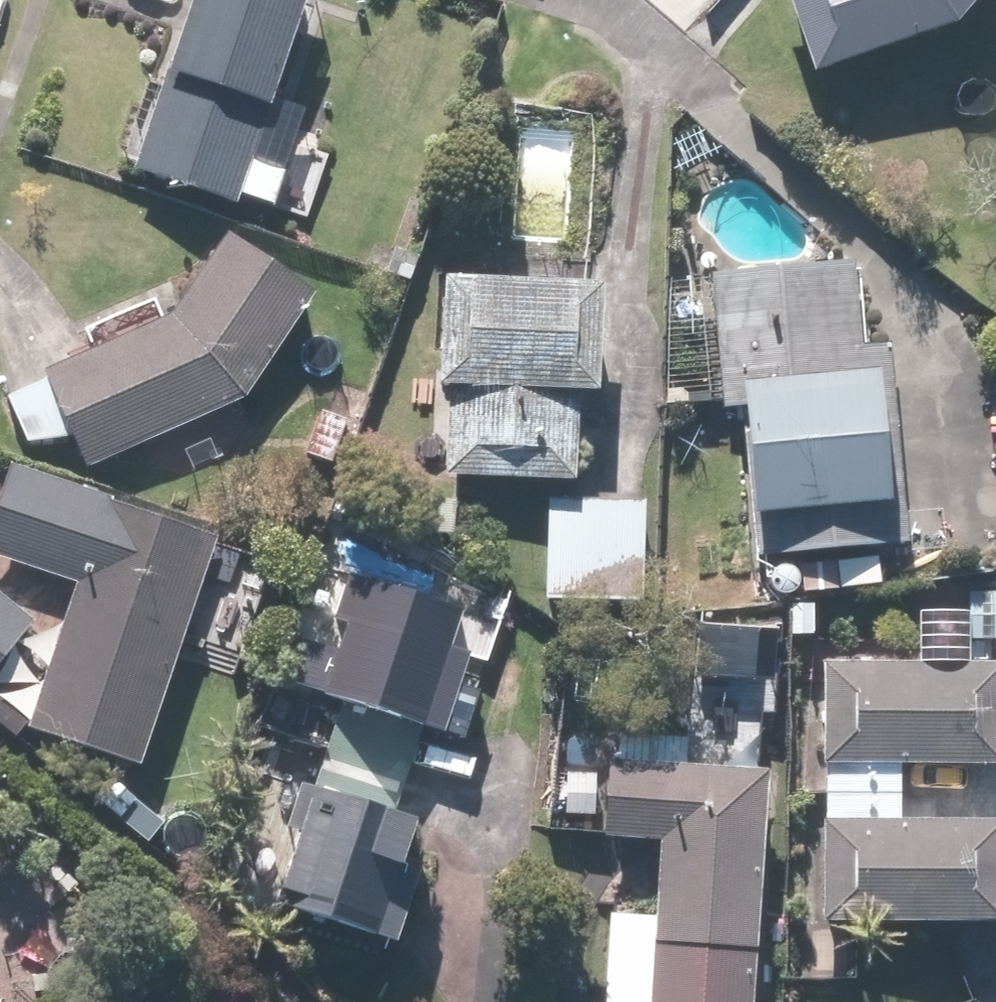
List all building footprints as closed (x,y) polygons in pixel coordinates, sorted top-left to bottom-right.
[(142,169),(242,204),(245,195),(279,207),(292,169),(261,158),(317,0),(202,0),(142,169)] [(823,69),(961,25),(983,0),(799,0),(823,69)] [(45,368),(88,469),(249,395),(322,291),(232,228),(173,314),(45,368)] [(746,403),(756,548),(905,537),(892,348),(854,350),(848,269),(718,278),(727,405),(746,403)] [(606,284),(446,275),(442,386),(452,386),(449,474),(580,478),(583,391),(602,392),(606,284)] [(354,422),(316,406),(294,459),(332,475),(354,422)] [(13,460),(0,496),(0,553),(80,582),(29,723),(143,764),(226,537),(173,518),(168,516),(133,503),(125,500),(13,460)] [(139,462),(125,500),(133,503),(168,516),(173,518),(187,479),(139,462)] [(650,501),(550,497),(546,600),(646,604),(650,501)] [(473,648),(450,640),(461,606),(341,568),(304,685),(470,738),(483,698),(460,690),(473,648)] [(964,659),(995,660),(995,587),(995,603),(965,602),(964,659)] [(38,622),(0,590),(0,668),(38,622)] [(788,619),(733,615),(730,664),(785,667),(788,619)] [(904,765),(995,767),(995,660),(964,659),(829,656),(827,763),(904,765)] [(302,768),(320,774),(277,903),(402,945),(426,873),(407,867),(424,815),(399,807),(421,740),(342,714),(330,748),(310,741),(302,768)] [(773,768),(689,763),(691,736),(613,731),(606,839),(667,843),(663,915),(612,912),(606,1001),(758,1001),(773,768)] [(603,737),(566,733),(559,815),(595,818),(603,737)] [(827,763),(824,919),(995,923),(995,825),(903,823),(904,765),(827,763)]
